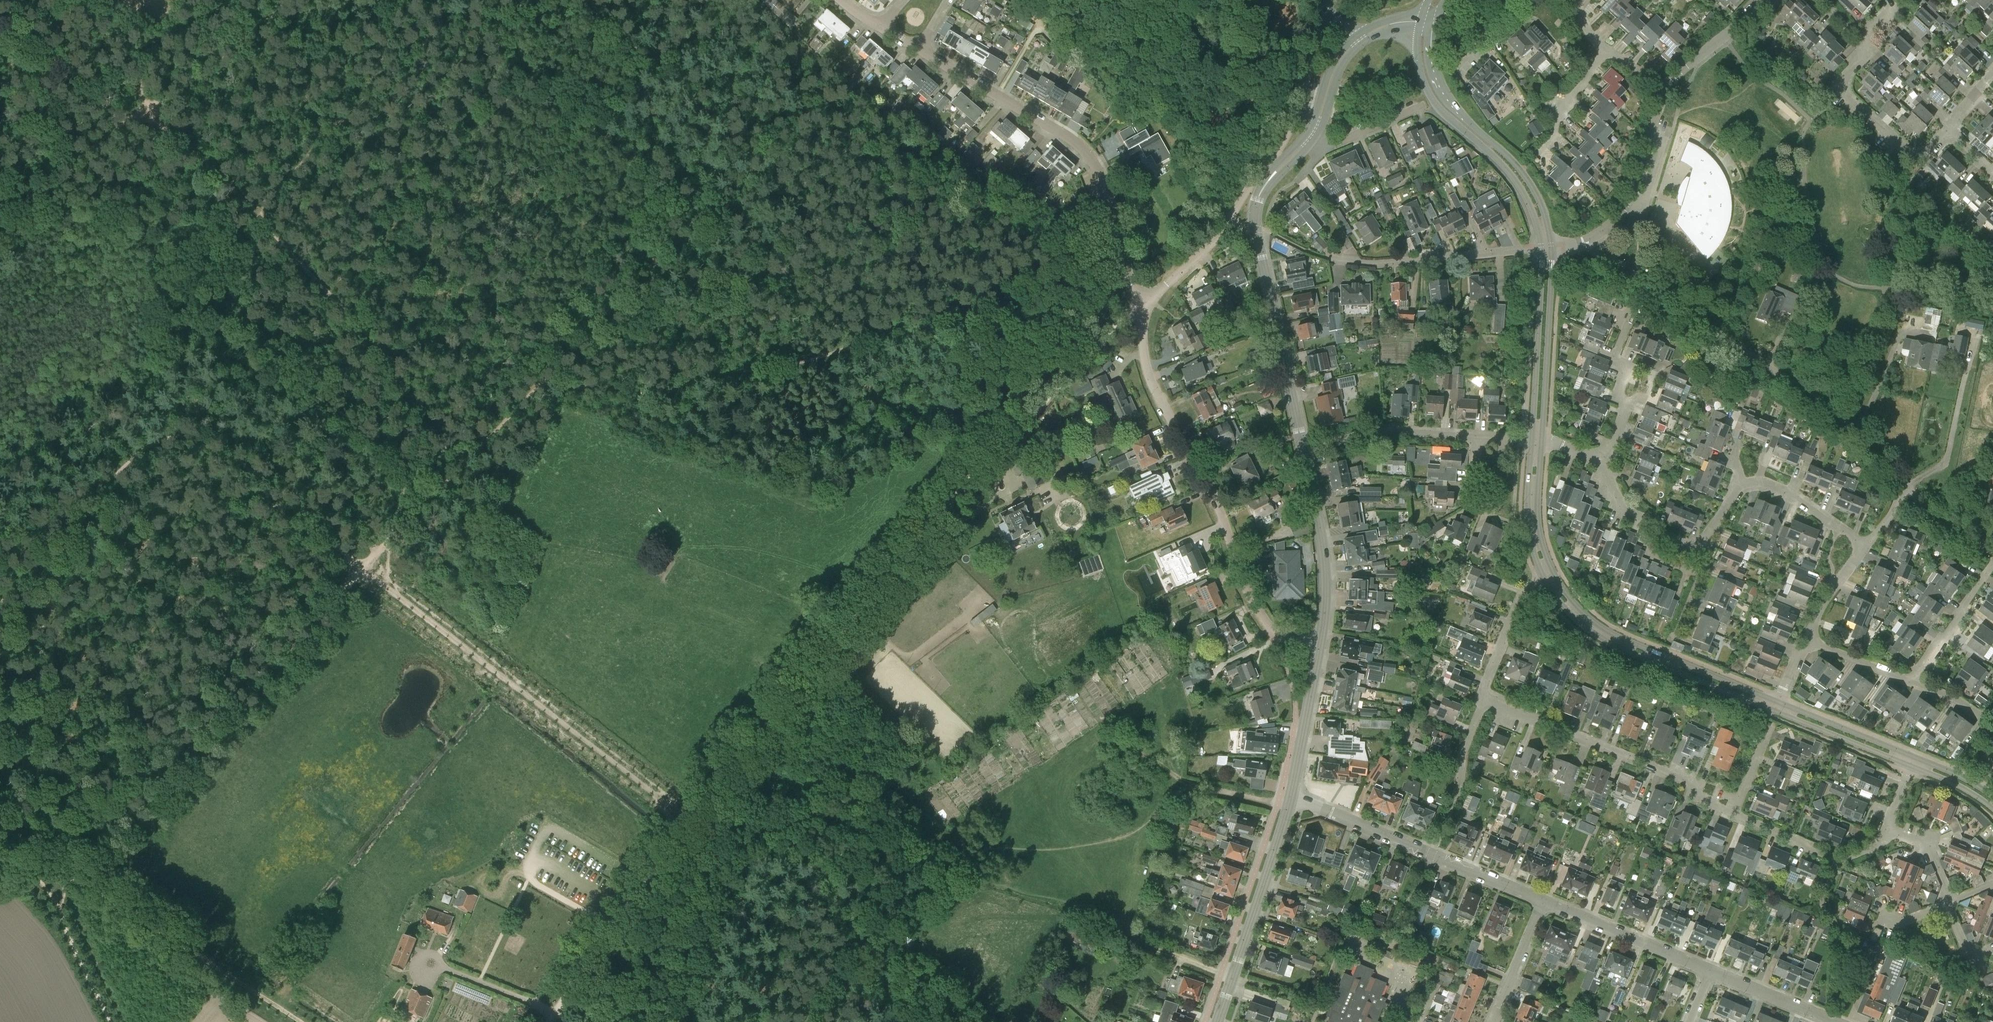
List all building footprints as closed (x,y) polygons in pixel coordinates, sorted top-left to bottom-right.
[(769,8),(776,0),(759,0),(769,8)] [(799,1),(797,0),(793,0),(789,6),(786,9),(777,1),(769,10),(771,12),(789,27),(797,19),(791,13),(800,2),(799,1)] [(982,10),(985,5),(976,0),(967,0),(962,10),(973,16),(976,11),(980,14),(982,10)] [(1607,2),(1599,10),(1604,15),(1609,10),(1618,0),(1604,0),(1607,2)] [(1609,10),(1618,18),(1610,26),(1616,31),(1620,26),(1634,11),(1633,11),(1627,4),(1631,0),(1618,0),(1609,10)] [(1871,4),(1866,0),(1839,0),(1849,9),(1853,5),(1862,13),(1871,4)] [(1914,17),(1928,30),(1933,24),(1937,28),(1944,21),(1935,13),(1940,8),(1932,0),(1931,0),(1927,4),(1935,12),(1931,17),(1922,8),(1918,12),(1917,11),(1914,15),(1915,16),(1914,17)] [(1968,3),(1976,10),(1980,6),(1985,11),(1984,13),(1992,3),(1992,0),(1972,0),(1968,3)] [(1787,14),(1796,23),(1809,9),(1800,1),(1794,7),(1789,1),(1779,12),(1784,17),(1787,14)] [(1984,13),(1989,18),(1985,22),(1986,22),(1985,23),(1992,30),(1992,3),(1984,13)] [(994,5),(992,9),(1000,14),(1003,10),(994,5)] [(1627,47),(1637,36),(1644,27),(1638,20),(1643,14),(1636,8),(1633,11),(1634,11),(1620,26),(1629,34),(1622,42),(1627,47)] [(807,9),(803,13),(808,18),(812,13),(807,9)] [(997,19),(1000,14),(992,9),(989,14),(997,19)] [(1819,18),(1809,9),(1796,23),(1792,28),(1801,37),(1796,42),(1801,47),(1803,45),(1813,34),(1808,30),(1819,18)] [(824,32),(827,34),(838,21),(826,11),(818,21),(827,28),(824,32)] [(1008,14),(1005,12),(1000,20),(1003,22),(1008,14)] [(1954,27),(1960,20),(1953,14),(1947,22),(1954,27)] [(1646,53),(1659,40),(1664,34),(1657,27),(1662,22),(1655,15),(1644,27),(1637,36),(1638,38),(1639,39),(1640,40),(1642,41),(1643,42),(1645,40),(1647,42),(1641,49),(1646,53)] [(956,51),(964,36),(961,34),(959,38),(949,32),(955,21),(947,17),(937,33),(945,37),(942,43),(956,51)] [(1021,17),(1017,24),(1029,32),(1033,25),(1021,17)] [(1929,31),(1928,30),(1914,17),(1916,19),(1907,27),(1912,32),(1910,34),(1914,38),(1913,40),(1922,48),(1928,41),(1924,37),(1929,31)] [(969,29),(974,20),(969,18),(964,26),(962,30),(967,33),(969,29)] [(978,23),(974,20),(969,29),(973,31),(978,23)] [(841,41),(850,31),(838,21),(827,34),(820,42),(813,50),(817,53),(831,38),(830,37),(833,34),(841,41)] [(1675,22),(1664,34),(1659,40),(1668,48),(1660,56),(1665,60),(1670,65),(1681,53),(1676,48),(1684,40),(1677,34),(1682,29),(1675,22)] [(1529,23),(1520,31),(1533,46),(1537,50),(1547,41),(1534,26),(1533,27),(1529,23)] [(1764,30),(1756,37),(1761,42),(1764,39),(1764,35),(1763,35),(1766,32),(1764,30)] [(1533,46),(1520,31),(1507,42),(1521,57),(1533,46)] [(1818,39),(1813,34),(1803,45),(1809,50),(1810,48),(1820,57),(1822,54),(1834,41),(1835,40),(1826,31),(1818,39)] [(1016,34),(1013,39),(1020,44),(1023,38),(1016,34)] [(956,51),(969,58),(976,47),(978,43),(969,38),(969,39),(965,36),(964,36),(956,51)] [(1919,55),(1917,53),(1918,52),(1920,53),(1923,50),(1921,49),(1922,48),(1913,40),(1908,44),(1899,36),(1891,45),(1905,57),(1910,52),(1914,56),(1916,58),(1919,55)] [(1003,49),(1007,41),(1005,39),(1000,37),(995,45),(1003,49)] [(1972,38),(1968,42),(1977,50),(1981,46),(1972,38)] [(809,46),(813,50),(820,42),(816,39),(809,46)] [(866,61),(869,64),(881,50),(869,40),(861,50),(869,58),(866,61)] [(1843,50),(1834,41),(1822,54),(1831,63),(1827,67),(1833,72),(1843,61),(1838,56),(1843,50)] [(1971,70),(1979,62),(1970,53),(1974,48),(1966,41),(1959,48),(1963,51),(1957,57),(1959,59),(1971,70)] [(1906,59),(1905,57),(1891,45),(1893,46),(1884,55),(1893,64),(1890,68),(1899,76),(1900,77),(1903,75),(1901,73),(1905,68),(1901,64),(1906,59)] [(976,47),(969,58),(983,66),(991,52),(988,50),(986,53),(976,47)] [(893,61),(881,50),(869,64),(873,67),(876,63),(884,70),(893,61)] [(995,54),(991,52),(983,66),(996,74),(1003,63),(993,58),(995,54)] [(1547,60),(1540,52),(1527,64),(1534,71),(1547,60)] [(1055,53),(1049,64),(1043,73),(1048,76),(1053,68),(1055,69),(1061,57),(1055,53)] [(1973,72),(1971,70),(1959,59),(1954,64),(1949,60),(1942,68),(1951,76),(1955,72),(1965,80),(1973,72)] [(1015,71),(1021,74),(1027,64),(1022,60),(1015,71)] [(1057,70),(1062,73),(1067,64),(1062,61),(1057,70)] [(1489,61),(1469,83),(1477,91),(1472,96),(1481,110),(1487,106),(1486,103),(1507,80),(1498,72),(1499,70),(1489,61)] [(1039,71),(1043,73),(1049,64),(1044,62),(1039,71)] [(1066,87),(1070,89),(1082,68),(1077,62),(1075,71),(1066,87)] [(1891,84),(1899,76),(1890,68),(1886,72),(1876,63),(1868,72),(1881,85),(1886,79),(1891,84)] [(904,65),(889,81),(895,86),(899,84),(906,77),(914,84),(912,88),(914,90),(926,77),(914,67),(911,71),(904,65)] [(1088,75),(1082,68),(1070,89),(1075,92),(1080,83),(1082,85),(1088,75)] [(1947,81),(1951,76),(1942,68),(1935,76),(1940,80),(1935,85),(1936,86),(1948,97),(1956,89),(1947,81)] [(1600,95),(1615,108),(1614,109),(1617,112),(1624,104),(1619,99),(1625,92),(1618,85),(1623,80),(1610,69),(1601,79),(1609,86),(1600,95)] [(1883,86),(1881,85),(1868,72),(1869,74),(1861,83),(1870,91),(1866,95),(1875,104),(1882,96),(1878,92),(1883,86)] [(845,82),(850,86),(857,78),(853,73),(845,82)] [(1017,87),(1031,95),(1039,80),(1035,78),(1033,81),(1024,75),(1017,87)] [(938,87),(926,77),(914,90),(912,93),(915,97),(918,93),(927,101),(930,98),(929,97),(938,87)] [(1039,80),(1031,95),(1044,103),(1055,85),(1041,77),(1039,80)] [(861,81),(857,78),(850,86),(853,89),(861,81)] [(1055,85),(1044,103),(1058,110),(1068,93),(1055,85)] [(1950,99),(1948,97),(1936,86),(1931,92),(1926,88),(1919,96),(1928,104),(1932,99),(1942,108),(1950,99)] [(1588,110),(1593,114),(1608,128),(1614,121),(1608,116),(1614,109),(1615,108),(1600,95),(1596,90),(1591,95),(1597,101),(1588,110)] [(939,92),(930,103),(934,107),(943,97),(939,92)] [(957,114),(961,117),(972,104),(960,93),(951,103),(960,111),(957,114)] [(1081,101),(1068,93),(1058,110),(1071,118),(1071,120),(1078,124),(1082,115),(1075,111),(1078,107),(1081,101)] [(1924,108),(1928,104),(1919,96),(1912,103),(1916,107),(1911,113),(1913,114),(1925,125),(1933,117),(1924,108)] [(936,107),(941,112),(950,101),(944,97),(936,107)] [(892,108),(896,112),(903,104),(899,100),(892,108)] [(1882,111),(1886,114),(1895,106),(1891,102),(1882,111)] [(1121,112),(1116,103),(1111,105),(1116,115),(1121,112)] [(907,108),(903,104),(896,112),(900,115),(907,108)] [(972,104),(961,117),(963,119),(962,121),(971,129),(975,124),(983,114),(972,104)] [(1487,106),(1481,110),(1488,120),(1494,116),(1487,106)] [(1900,111),(1895,106),(1886,114),(1891,119),(1900,111)] [(1613,132),(1608,128),(1593,114),(1588,119),(1596,126),(1588,135),(1602,149),(1605,152),(1612,144),(1606,139),(1613,132)] [(1927,127),(1925,125),(1913,114),(1907,120),(1903,116),(1896,123),(1905,131),(1909,127),(1918,135),(1927,127)] [(1989,115),(1981,124),(1992,136),(1992,119),(1989,115)] [(991,131),(1007,144),(1018,131),(1005,120),(1002,117),(991,131)] [(1494,118),(1489,122),(1493,127),(1498,123),(1494,118)] [(1141,119),(1131,124),(1137,135),(1124,142),(1128,150),(1138,145),(1143,153),(1145,159),(1150,156),(1156,166),(1171,158),(1157,134),(1149,138),(1145,131),(1147,129),(1141,119)] [(1534,137),(1543,132),(1537,120),(1527,125),(1534,137)] [(1989,149),(1985,145),(1992,136),(1981,124),(1972,134),(1978,139),(1973,144),(1984,154),(1989,149)] [(933,140),(937,144),(949,130),(945,126),(933,140)] [(1433,137),(1429,128),(1417,133),(1416,133),(1423,148),(1424,150),(1434,146),(1436,150),(1446,146),(1440,134),(1433,137)] [(952,134),(949,130),(937,144),(941,146),(952,134)] [(965,139),(970,143),(978,134),(973,130),(965,139)] [(1578,152),(1592,165),(1592,166),(1595,169),(1601,161),(1596,156),(1602,149),(1588,135),(1583,130),(1578,136),(1586,143),(1578,152)] [(1034,145),(1018,131),(1007,144),(1009,146),(1012,143),(1026,155),(1034,145)] [(1413,152),(1423,148),(1416,133),(1417,133),(1416,131),(1403,136),(1408,146),(1401,150),(1406,162),(1415,158),(1413,152)] [(1714,141),(1706,134),(1700,142),(1708,148),(1714,141)] [(1369,145),(1380,169),(1396,162),(1385,138),(1369,145)] [(960,159),(966,164),(979,149),(972,143),(960,157),(961,158),(960,159)] [(1705,154),(1705,153),(1704,154),(1702,152),(1700,151),(1696,149),(1692,146),(1690,145),(1687,144),(1687,143),(1680,161),(1681,160),(1682,161),(1684,162),(1688,164),(1691,166),(1692,167),(1689,179),(1686,178),(1682,183),(1678,193),(1677,200),(1678,204),(1678,206),(1681,207),(1675,224),(1705,260),(1706,260),(1705,259),(1709,256),(1718,244),(1719,244),(1718,244),(1725,231),(1727,226),(1729,216),(1729,207),(1729,196),(1726,187),(1723,177),(1718,169),(1711,161),(1704,154),(1705,154)] [(1048,167),(1051,169),(1062,157),(1050,147),(1037,161),(1046,169),(1048,167)] [(1568,168),(1574,174),(1573,175),(1585,185),(1591,178),(1586,173),(1592,166),(1592,165),(1578,152),(1573,147),(1568,152),(1576,160),(1568,168)] [(1025,161),(1030,165),(1040,154),(1035,150),(1027,159),(1025,161)] [(1355,152),(1342,157),(1350,176),(1358,173),(1362,180),(1372,176),(1370,171),(1365,160),(1359,163),(1355,152)] [(1935,164),(1944,173),(1956,161),(1946,152),(1935,164)] [(990,154),(984,161),(987,164),(994,157),(990,154)] [(1574,174),(1568,168),(1554,155),(1549,161),(1556,167),(1543,180),(1551,187),(1555,183),(1566,194),(1573,187),(1567,182),(1573,175),(1574,174)] [(994,157),(987,164),(991,168),(997,161),(994,157)] [(1051,169),(1043,180),(1046,183),(1044,186),(1044,188),(1046,186),(1049,187),(1052,181),(1053,183),(1056,177),(1057,178),(1060,175),(1064,178),(1074,168),(1062,157),(1051,169)] [(1346,178),(1350,176),(1342,157),(1330,163),(1335,174),(1322,183),(1333,200),(1344,193),(1342,188),(1346,186),(1343,180),(1346,179),(1346,178)] [(1466,157),(1457,162),(1462,171),(1464,175),(1473,171),(1466,157)] [(1948,187),(1953,192),(1961,183),(1957,179),(1966,170),(1956,161),(1944,173),(1953,181),(1948,187)] [(1462,171),(1457,162),(1449,166),(1454,175),(1462,171)] [(987,164),(981,171),(988,176),(993,169),(991,168),(987,164)] [(1404,180),(1400,173),(1385,179),(1389,189),(1400,184),(1399,182),(1404,180)] [(1919,174),(1911,183),(1915,187),(1923,178),(1919,174)] [(1031,194),(1042,180),(1038,177),(1032,184),(1031,182),(1024,190),(1030,195),(1031,194)] [(1418,179),(1413,181),(1418,192),(1423,189),(1418,179)] [(1043,180),(1042,180),(1031,194),(1045,202),(1048,199),(1045,197),(1047,194),(1044,192),(1044,188),(1044,186),(1046,183),(1043,180)] [(1953,192),(1957,196),(1967,204),(1982,189),(1972,180),(1966,187),(1961,183),(1953,192)] [(1974,215),(1979,220),(1987,211),(1991,207),(1986,203),(1991,197),(1982,189),(1967,204),(1968,205),(1971,202),(1979,209),(1974,215)] [(1305,211),(1313,205),(1303,193),(1288,205),(1298,217),(1297,218),(1303,225),(1305,224),(1306,223),(1305,220),(1309,217),(1305,211)] [(1388,194),(1382,196),(1385,204),(1391,201),(1388,194)] [(1461,207),(1460,204),(1455,194),(1449,196),(1455,210),(1461,207)] [(1389,212),(1385,204),(1382,196),(1375,199),(1383,215),(1389,212)] [(1481,198),(1477,200),(1477,202),(1483,212),(1492,230),(1502,224),(1496,213),(1503,210),(1498,200),(1496,197),(1487,202),(1486,200),(1481,198)] [(1319,200),(1314,204),(1321,213),(1326,208),(1319,200)] [(1477,200),(1472,203),(1476,210),(1473,211),(1472,215),(1473,218),(1476,224),(1479,231),(1481,235),(1492,230),(1483,212),(1477,202),(1477,200)] [(1410,232),(1404,234),(1407,240),(1405,240),(1411,253),(1419,249),(1417,245),(1421,243),(1417,233),(1428,228),(1416,201),(1399,208),(1410,232)] [(1460,204),(1461,207),(1462,207),(1465,215),(1470,212),(1465,201),(1460,204)] [(1436,217),(1430,204),(1425,207),(1431,220),(1436,217)] [(1293,220),(1300,228),(1303,225),(1297,218),(1298,217),(1288,205),(1275,215),(1285,227),(1293,220)] [(1339,224),(1345,220),(1337,209),(1331,212),(1339,224)] [(1457,211),(1447,216),(1456,234),(1466,229),(1457,211)] [(1987,221),(1992,227),(1992,213),(1991,215),(1987,211),(1979,220),(1976,224),(1981,228),(1987,221)] [(1361,239),(1366,246),(1380,236),(1373,225),(1376,223),(1371,216),(1356,226),(1363,237),(1361,239)] [(1456,234),(1447,216),(1432,223),(1435,229),(1440,227),(1445,238),(1456,234)] [(1961,229),(1966,234),(1976,223),(1971,219),(1961,229)] [(1348,226),(1345,220),(1339,224),(1342,229),(1348,226)] [(1315,235),(1310,239),(1312,242),(1311,243),(1320,252),(1321,251),(1326,246),(1317,237),(1315,235)] [(1342,254),(1353,247),(1347,238),(1336,245),(1342,254)] [(1294,291),(1302,289),(1300,281),(1306,280),(1304,268),(1306,267),(1304,258),(1285,261),(1287,269),(1285,270),(1288,284),(1292,283),(1294,291)] [(1215,274),(1221,286),(1226,284),(1227,286),(1233,283),(1236,288),(1247,283),(1238,262),(1220,271),(1220,272),(1215,274)] [(1496,299),(1493,299),(1492,277),(1478,278),(1478,276),(1471,276),(1471,279),(1469,279),(1470,301),(1486,300),(1487,310),(1496,309),(1496,299)] [(1429,283),(1432,306),(1442,305),(1443,314),(1453,313),(1452,303),(1449,304),(1447,281),(1429,283)] [(1325,306),(1329,305),(1329,313),(1342,312),(1342,305),(1358,304),(1358,307),(1366,306),(1366,304),(1369,304),(1369,285),(1358,285),(1358,284),(1352,284),(1352,286),(1341,286),(1341,298),(1337,299),(1337,294),(1328,294),(1328,299),(1326,300),(1324,300),(1325,306)] [(1409,307),(1409,300),(1406,300),(1406,292),(1405,292),(1405,284),(1392,285),(1392,301),(1399,300),(1399,307),(1409,307)] [(1214,288),(1213,288),(1211,285),(1191,295),(1198,309),(1202,307),(1203,308),(1206,306),(1206,305),(1218,299),(1215,292),(1216,292),(1214,288)] [(1583,328),(1588,330),(1605,337),(1610,325),(1609,325),(1611,319),(1607,317),(1611,306),(1608,305),(1612,297),(1613,295),(1592,287),(1589,297),(1599,301),(1596,307),(1600,309),(1598,314),(1597,313),(1594,319),(1593,318),(1590,324),(1586,322),(1583,328)] [(1772,326),(1784,299),(1768,292),(1756,319),(1772,326)] [(1313,308),(1310,294),(1290,298),(1293,312),(1313,308)] [(1230,301),(1229,298),(1223,301),(1222,301),(1227,313),(1234,310),(1230,301)] [(1638,313),(1642,315),(1647,313),(1647,311),(1648,310),(1642,306),(1641,307),(1638,313)] [(1195,327),(1199,325),(1206,323),(1206,320),(1200,308),(1189,314),(1195,327)] [(1318,317),(1329,315),(1329,313),(1328,308),(1317,310),(1318,317)] [(1234,310),(1227,313),(1230,319),(1237,315),(1234,310)] [(1385,310),(1378,310),(1379,328),(1394,327),(1393,318),(1385,318),(1385,310)] [(1413,330),(1414,311),(1398,311),(1397,321),(1402,321),(1402,329),(1413,330)] [(1430,321),(1430,311),(1417,312),(1418,322),(1425,322),(1426,324),(1429,324),(1428,321),(1430,321)] [(1504,314),(1495,313),(1494,334),(1503,334),(1503,329),(1504,314)] [(1941,317),(1937,316),(1933,315),(1933,314),(1927,313),(1925,324),(1939,327),(1941,317)] [(1329,332),(1343,330),(1340,314),(1326,316),(1329,332)] [(1984,322),(1967,318),(1965,326),(1983,329),(1984,322)] [(1210,345),(1204,333),(1195,337),(1187,321),(1171,328),(1175,338),(1177,337),(1183,349),(1191,346),(1195,353),(1210,345)] [(1297,328),(1300,341),(1318,337),(1316,324),(1297,328)] [(1600,349),(1605,337),(1588,330),(1583,342),(1585,343),(1582,349),(1596,354),(1599,349),(1600,349)] [(1632,351),(1644,356),(1651,339),(1639,334),(1638,336),(1632,333),(1627,347),(1633,350),(1632,351)] [(1683,334),(1678,342),(1684,345),(1689,338),(1683,334)] [(1948,348),(1935,345),(1929,371),(1942,374),(1947,352),(1953,354),(1954,352),(1965,354),(1968,339),(1956,336),(1954,345),(1949,343),(1948,348)] [(1663,344),(1651,339),(1644,356),(1656,361),(1657,360),(1662,362),(1668,348),(1662,345),(1663,344)] [(1906,366),(1929,371),(1935,345),(1912,340),(1906,366)] [(1328,371),(1326,362),(1327,362),(1326,359),(1337,357),(1334,346),(1323,349),(1325,355),(1318,357),(1318,356),(1306,358),(1308,366),(1305,367),(1307,375),(1309,374),(1309,375),(1328,371)] [(1268,358),(1265,349),(1248,355),(1252,364),(1268,358)] [(1712,356),(1701,351),(1694,367),(1701,370),(1703,365),(1707,367),(1712,356)] [(1198,354),(1183,359),(1186,366),(1185,366),(1186,369),(1181,371),(1185,382),(1205,375),(1201,364),(1198,365),(1195,361),(1199,359),(1198,354)] [(1590,360),(1585,373),(1603,380),(1608,368),(1606,367),(1609,361),(1594,356),(1592,361),(1590,360)] [(1254,367),(1256,373),(1268,368),(1266,362),(1254,367)] [(1085,373),(1089,380),(1103,372),(1100,365),(1085,373)] [(1581,371),(1578,377),(1583,379),(1581,385),(1583,385),(1580,391),(1592,396),(1595,390),(1601,393),(1604,387),(1601,386),(1603,380),(1585,373),(1581,371)] [(1330,373),(1320,376),(1321,382),(1332,380),(1330,373)] [(1661,390),(1680,397),(1684,385),(1687,379),(1671,373),(1668,378),(1666,378),(1661,390)] [(1463,376),(1453,375),(1452,375),(1451,390),(1450,404),(1457,404),(1456,421),(1465,421),(1465,420),(1475,420),(1476,402),(1463,401),(1464,391),(1462,391),(1463,376)] [(1091,382),(1098,397),(1105,393),(1118,422),(1137,414),(1129,398),(1126,399),(1118,382),(1110,386),(1105,376),(1091,382)] [(1354,376),(1338,380),(1338,383),(1321,386),(1324,398),(1316,399),(1318,408),(1319,408),(1323,425),(1341,421),(1337,401),(1342,400),(1340,389),(1356,386),(1354,376)] [(1071,386),(1077,397),(1092,390),(1087,379),(1071,386)] [(1192,404),(1195,410),(1212,402),(1209,396),(1214,394),(1211,387),(1191,397),(1194,403),(1192,404)] [(1409,402),(1417,403),(1418,387),(1406,387),(1405,397),(1393,396),(1392,416),(1408,417),(1409,402)] [(1505,407),(1498,407),(1499,390),(1483,389),(1482,401),(1488,402),(1487,422),(1504,423),(1505,407)] [(1722,399),(1720,403),(1726,405),(1727,400),(1729,401),(1732,392),(1724,389),(1721,398),(1722,399)] [(1680,397),(1661,390),(1657,402),(1659,403),(1656,408),(1671,414),(1673,408),(1675,409),(1677,403),(1683,405),(1685,399),(1680,397)] [(1434,420),(1441,420),(1443,398),(1427,397),(1426,416),(1434,416),(1434,420)] [(1582,407),(1580,414),(1601,422),(1606,410),(1604,409),(1606,404),(1589,397),(1587,403),(1588,404),(1586,409),(1582,407)] [(1215,408),(1212,402),(1195,410),(1198,417),(1201,415),(1204,421),(1223,412),(1220,406),(1215,408)] [(1236,412),(1242,409),(1240,403),(1233,406),(1236,412)] [(1640,416),(1637,423),(1661,433),(1663,427),(1658,424),(1660,418),(1666,417),(1667,415),(1646,406),(1644,411),(1642,411),(1640,416)] [(1752,435),(1758,421),(1752,418),(1755,412),(1749,410),(1748,412),(1742,409),(1741,412),(1737,421),(1743,423),(1740,430),(1752,435)] [(1714,422),(1709,434),(1723,440),(1728,428),(1722,426),(1726,416),(1715,411),(1711,421),(1714,422)] [(1596,434),(1601,422),(1580,414),(1577,420),(1581,422),(1578,427),(1580,428),(1578,434),(1592,440),(1594,434),(1596,434)] [(1688,430),(1691,423),(1684,420),(1682,424),(1682,427),(1688,430)] [(1768,433),(1773,435),(1777,423),(1772,421),(1770,425),(1758,421),(1752,435),(1765,440),(1768,433)] [(1234,444),(1233,444),(1232,440),(1240,436),(1233,422),(1209,432),(1212,440),(1211,440),(1214,446),(1215,445),(1216,447),(1223,444),(1225,448),(1226,449),(1227,449),(1228,450),(1229,450),(1230,450),(1231,450),(1232,449),(1233,448),(1234,447),(1234,446),(1234,445),(1234,444)] [(1658,439),(1661,433),(1637,423),(1632,435),(1634,436),(1632,441),(1646,447),(1649,441),(1651,442),(1653,437),(1658,439)] [(1783,426),(1777,423),(1773,435),(1778,438),(1783,426)] [(1718,452),(1723,440),(1709,434),(1704,446),(1699,444),(1697,450),(1709,455),(1711,449),(1718,452)] [(1121,464),(1124,463),(1153,450),(1150,444),(1151,444),(1149,438),(1148,438),(1147,437),(1130,445),(1133,451),(1119,458),(1121,464)] [(1270,442),(1272,449),(1283,445),(1281,439),(1270,442)] [(1771,455),(1784,460),(1789,445),(1777,441),(1771,455)] [(1789,445),(1784,460),(1796,465),(1798,459),(1804,461),(1810,445),(1805,443),(1804,447),(1802,446),(1801,450),(1789,445)] [(1810,445),(1804,461),(1810,463),(1814,451),(1815,446),(1810,444),(1810,445)] [(1010,454),(1019,476),(1024,473),(1031,491),(1042,484),(1027,447),(1010,454)] [(1640,454),(1636,466),(1653,473),(1658,461),(1656,460),(1658,454),(1645,449),(1642,454),(1640,454)] [(1155,455),(1153,450),(1124,463),(1125,465),(1128,463),(1130,467),(1139,464),(1141,469),(1158,462),(1158,461),(1159,460),(1156,454),(1155,455)] [(1706,461),(1709,455),(1697,450),(1695,456),(1706,461)] [(1231,468),(1235,477),(1253,468),(1247,454),(1235,460),(1238,464),(1231,468)] [(1429,475),(1444,476),(1444,468),(1459,469),(1460,456),(1441,455),(1440,467),(1429,466),(1429,475)] [(1084,466),(1098,463),(1097,457),(1082,460),(1084,466)] [(1404,457),(1393,457),(1392,466),(1404,467),(1404,457)] [(1838,459),(1835,469),(1846,472),(1849,463),(1838,459)] [(1708,461),(1703,473),(1719,479),(1723,468),(1708,461)] [(1328,472),(1329,472),(1330,478),(1362,471),(1360,466),(1353,467),(1353,468),(1346,470),(1344,462),(1327,465),(1328,467),(1327,468),(1328,472)] [(1648,485),(1653,473),(1636,466),(1631,478),(1632,479),(1630,484),(1644,490),(1646,484),(1648,485)] [(1802,481),(1815,486),(1821,471),(1808,466),(1802,481)] [(1834,472),(1833,476),(1826,473),(1828,469),(1822,467),(1821,471),(1815,486),(1827,491),(1830,484),(1835,487),(1840,475),(1834,472)] [(1260,481),(1253,468),(1235,477),(1240,486),(1246,483),(1249,487),(1260,481)] [(1348,480),(1351,479),(1355,478),(1355,479),(1363,477),(1362,471),(1330,478),(1332,484),(1331,485),(1331,489),(1333,489),(1333,491),(1346,488),(1349,487),(1348,480)] [(1714,491),(1719,479),(1703,473),(1699,485),(1696,484),(1694,490),(1705,494),(1707,489),(1714,491)] [(1286,480),(1284,474),(1273,479),(1276,485),(1286,480)] [(1150,479),(1135,486),(1138,494),(1141,493),(1144,492),(1147,492),(1150,492),(1152,492),(1153,493),(1155,493),(1155,494),(1156,496),(1157,497),(1156,501),(1173,493),(1165,475),(1159,478),(1158,477),(1157,477),(1156,477),(1156,476),(1154,476),(1154,477),(1153,477),(1152,477),(1151,478),(1150,479)] [(1835,487),(1841,489),(1840,492),(1834,506),(1846,511),(1851,496),(1845,494),(1851,479),(1840,475),(1835,487)] [(1575,484),(1573,490),(1566,507),(1576,511),(1579,503),(1580,503),(1586,488),(1575,484)] [(1119,492),(1116,485),(1107,489),(1110,496),(1119,492)] [(1453,494),(1442,493),(1443,487),(1428,486),(1428,497),(1434,497),(1433,511),(1445,512),(1446,506),(1452,506),(1453,494)] [(1561,506),(1566,507),(1573,490),(1563,486),(1559,497),(1553,495),(1548,507),(1559,512),(1561,506)] [(1084,495),(1083,487),(1069,488),(1071,497),(1084,495)] [(1380,497),(1380,488),(1368,488),(1358,488),(1358,496),(1380,497)] [(1992,505),(1992,489),(1986,488),(1983,503),(1992,505)] [(1273,504),(1281,501),(1276,492),(1249,505),(1256,520),(1276,510),(1273,504)] [(1865,498),(1864,501),(1851,496),(1846,511),(1858,516),(1860,510),(1866,513),(1871,501),(1865,498)] [(1754,520),(1760,523),(1768,506),(1756,501),(1752,512),(1747,510),(1741,523),(1751,527),(1754,520)] [(964,507),(969,510),(972,506),(967,502),(964,507)] [(1337,505),(1339,516),(1357,513),(1355,502),(1337,505)] [(1668,516),(1666,522),(1678,527),(1684,513),(1673,508),(1674,504),(1668,502),(1663,514),(1668,516)] [(1582,524),(1586,516),(1590,507),(1580,503),(1579,503),(1576,511),(1572,520),(1582,524)] [(1036,529),(1032,520),(1030,521),(1027,513),(1028,513),(1024,504),(1015,507),(1008,510),(1008,511),(1000,515),(1004,523),(998,526),(1006,543),(1012,540),(1013,541),(1021,537),(1028,534),(1028,533),(1036,529)] [(1779,511),(1768,506),(1760,523),(1768,526),(1765,533),(1775,537),(1780,525),(1774,523),(1779,511)] [(1180,508),(1173,512),(1171,508),(1148,519),(1151,527),(1163,522),(1168,533),(1188,525),(1180,508)] [(1697,514),(1696,518),(1690,515),(1691,510),(1686,508),(1684,513),(1678,527),(1690,532),(1693,526),(1699,528),(1704,517),(1697,514)] [(1367,524),(1359,525),(1357,513),(1339,516),(1341,528),(1349,527),(1350,533),(1368,530),(1367,524)] [(1578,533),(1589,538),(1592,529),(1596,520),(1586,516),(1582,524),(1578,533)] [(1440,523),(1423,534),(1426,539),(1433,535),(1437,540),(1445,535),(1462,543),(1471,521),(1461,517),(1458,524),(1454,522),(1451,528),(1448,526),(1447,529),(1445,528),(1444,528),(1440,523)] [(1785,548),(1788,540),(1797,544),(1804,527),(1792,522),(1789,529),(1783,527),(1776,545),(1782,547),(1781,548),(1784,549),(1785,548)] [(1558,529),(1547,524),(1548,529),(1549,534),(1553,537),(1558,529)] [(1502,532),(1484,525),(1478,540),(1472,538),(1467,550),(1478,555),(1482,546),(1494,551),(1502,532)] [(1379,528),(1378,528),(1380,537),(1388,535),(1386,527),(1385,527),(1379,528)] [(1814,540),(1817,533),(1804,527),(1797,544),(1807,548),(1805,554),(1814,558),(1820,543),(1814,540)] [(1586,547),(1582,555),(1590,556),(1599,559),(1605,547),(1598,544),(1602,533),(1592,529),(1589,538),(1585,546),(1586,547)] [(1899,536),(1894,547),(1911,554),(1916,543),(1921,545),(1925,536),(1908,529),(1905,538),(1899,536)] [(1364,550),(1362,544),(1378,541),(1376,530),(1356,534),(1357,538),(1344,540),(1345,546),(1343,547),(1344,554),(1364,550)] [(1614,538),(1610,549),(1605,547),(1599,559),(1611,564),(1613,558),(1617,559),(1618,559),(1621,551),(1627,537),(1618,533),(1616,539),(1614,538)] [(1418,545),(1426,539),(1423,534),(1409,534),(1409,548),(1418,548),(1418,545)] [(1727,541),(1722,552),(1740,559),(1745,548),(1753,551),(1755,546),(1741,540),(1739,546),(1727,541)] [(1274,542),(1274,550),(1284,550),(1284,542),(1274,542)] [(1204,569),(1197,552),(1193,553),(1189,545),(1158,559),(1160,565),(1176,558),(1179,566),(1184,564),(1189,576),(1204,569)] [(1906,565),(1911,554),(1894,547),(1889,559),(1901,564),(1899,569),(1910,574),(1912,568),(1906,565)] [(1368,550),(1364,550),(1344,554),(1345,561),(1347,561),(1348,566),(1376,562),(1375,556),(1369,557),(1368,550)] [(1624,573),(1627,564),(1631,555),(1621,551),(1618,559),(1617,559),(1614,569),(1624,573)] [(1736,570),(1740,559),(1722,552),(1718,564),(1730,568),(1728,574),(1741,580),(1744,574),(1736,570)] [(1273,596),(1276,596),(1276,599),(1283,599),(1284,600),(1285,602),(1286,603),(1288,603),(1290,603),(1291,602),(1292,600),(1293,598),(1299,598),(1299,595),(1302,595),(1302,582),(1299,582),(1297,553),(1274,554),(1276,583),(1273,583),(1273,596)] [(1949,567),(1943,577),(1958,588),(1965,578),(1955,571),(1958,566),(1948,559),(1945,564),(1949,567)] [(1410,570),(1409,561),(1403,561),(1400,564),(1400,571),(1410,570)] [(1384,568),(1383,562),(1371,563),(1373,571),(1387,571),(1387,568),(1384,568)] [(1411,563),(1412,571),(1421,570),(1420,562),(1411,563)] [(1806,570),(1812,573),(1815,566),(1809,563),(1806,570)] [(1627,564),(1624,573),(1620,582),(1630,586),(1634,577),(1637,568),(1627,564)] [(1795,575),(1791,586),(1809,593),(1813,582),(1801,577),(1804,572),(1790,566),(1787,572),(1795,575)] [(1876,566),(1872,578),(1889,585),(1892,586),(1897,575),(1876,566)] [(1468,580),(1476,583),(1472,594),(1491,602),(1497,586),(1483,580),(1486,575),(1472,569),(1468,580)] [(1907,579),(1910,574),(1899,569),(1897,575),(1907,579)] [(1630,586),(1626,595),(1637,599),(1644,581),(1646,575),(1646,576),(1648,572),(1643,570),(1639,579),(1634,577),(1630,586)] [(1637,599),(1647,603),(1654,585),(1656,580),(1646,576),(1646,575),(1644,581),(1637,599)] [(1951,598),(1958,588),(1943,577),(1936,587),(1931,584),(1927,589),(1937,596),(1940,591),(1951,598)] [(1349,588),(1348,591),(1376,592),(1377,592),(1377,585),(1370,585),(1370,587),(1367,587),(1367,580),(1370,580),(1370,579),(1366,579),(1357,578),(1357,581),(1349,581),(1349,583),(1347,584),(1347,587),(1349,588)] [(1728,584),(1715,579),(1711,591),(1729,598),(1733,587),(1741,590),(1743,583),(1730,578),(1728,584)] [(1884,596),(1889,585),(1872,578),(1867,589),(1879,594),(1876,600),(1887,604),(1890,598),(1884,596)] [(1188,596),(1198,591),(1202,599),(1197,601),(1200,609),(1205,606),(1208,613),(1222,606),(1216,593),(1217,592),(1214,584),(1208,587),(1205,581),(1185,590),(1188,596)] [(1654,613),(1657,607),(1664,589),(1654,585),(1647,603),(1644,609),(1654,613)] [(1804,605),(1809,593),(1791,586),(1786,597),(1778,594),(1776,600),(1790,605),(1792,600),(1804,605)] [(1674,593),(1664,589),(1657,607),(1661,609),(1659,615),(1670,620),(1675,607),(1670,604),(1674,593)] [(1933,601),(1937,596),(1927,589),(1916,604),(1921,608),(1936,618),(1943,608),(1933,601)] [(1376,605),(1376,592),(1348,591),(1348,594),(1347,594),(1347,598),(1348,598),(1348,600),(1356,601),(1356,604),(1376,605)] [(1706,602),(1718,607),(1716,614),(1728,619),(1729,619),(1732,611),(1724,608),(1729,598),(1711,591),(1706,602)] [(1845,607),(1850,609),(1866,616),(1871,604),(1854,597),(1850,596),(1845,607)] [(1885,610),(1887,604),(1876,600),(1874,606),(1885,610)] [(1471,601),(1470,605),(1468,604),(1465,612),(1472,615),(1468,626),(1486,633),(1491,620),(1483,617),(1486,612),(1484,611),(1486,607),(1471,601)] [(1776,615),(1773,622),(1791,629),(1795,618),(1783,613),(1786,607),(1774,602),(1770,612),(1776,615)] [(1987,602),(1988,603),(1981,613),(1992,621),(1992,606),(1987,602)] [(997,610),(993,605),(977,617),(981,622),(997,610)] [(1929,628),(1936,618),(1921,608),(1914,618),(1909,614),(1906,619),(1915,626),(1919,621),(1929,628)] [(1867,629),(1862,627),(1866,616),(1850,609),(1845,620),(1857,625),(1854,631),(1865,635),(1867,629)] [(1388,620),(1389,614),(1374,611),(1373,618),(1388,620)] [(1886,619),(1892,623),(1898,615),(1892,611),(1886,619)] [(1718,623),(1725,626),(1728,619),(1716,614),(1714,613),(1711,620),(1701,616),(1696,628),(1713,635),(1718,623)] [(1352,630),(1363,632),(1363,631),(1369,632),(1371,619),(1366,618),(1366,617),(1354,615),(1354,616),(1346,615),(1346,619),(1345,619),(1344,623),(1345,624),(1345,627),(1352,629),(1352,630)] [(1894,634),(1900,638),(1915,649),(1922,638),(1912,631),(1915,626),(1906,619),(1902,624),(1894,634)] [(1242,640),(1232,621),(1217,629),(1212,620),(1209,621),(1200,625),(1203,635),(1213,631),(1216,636),(1221,633),(1229,647),(1231,645),(1233,647),(1241,643),(1240,640),(1242,640)] [(1786,641),(1791,629),(1773,622),(1770,629),(1764,626),(1760,636),(1772,641),(1775,636),(1786,641)] [(1976,637),(1990,647),(1991,647),(1992,648),(1992,634),(1982,626),(1974,636),(1976,637)] [(1484,648),(1469,642),(1472,636),(1450,627),(1446,636),(1461,642),(1455,657),(1477,666),(1484,648)] [(1718,644),(1710,641),(1713,635),(1696,628),(1691,640),(1702,644),(1699,651),(1713,656),(1716,649),(1718,644)] [(1983,657),(1990,647),(1976,637),(1969,647),(1983,657)] [(1370,654),(1371,652),(1374,653),(1380,654),(1381,645),(1372,644),(1346,639),(1343,638),(1339,656),(1346,657),(1348,658),(1348,660),(1357,662),(1357,659),(1365,661),(1367,653),(1370,654)] [(1908,659),(1915,649),(1900,638),(1893,648),(1888,644),(1884,650),(1894,657),(1898,651),(1908,659)] [(1760,652),(1757,659),(1775,666),(1780,655),(1769,650),(1771,644),(1759,639),(1755,650),(1760,652)] [(1684,647),(1672,642),(1670,648),(1681,653),(1681,652),(1687,654),(1690,649),(1684,647)] [(1579,652),(1575,661),(1583,664),(1586,656),(1579,652)] [(1512,659),(1504,677),(1517,682),(1519,676),(1525,678),(1528,672),(1533,674),(1540,658),(1526,653),(1522,663),(1512,659)] [(1771,678),(1775,666),(1757,659),(1755,666),(1749,664),(1745,674),(1757,679),(1760,673),(1771,678)] [(1808,674),(1818,681),(1829,667),(1818,660),(1808,674)] [(1962,670),(1964,671),(1978,681),(1981,684),(1988,674),(1984,670),(1970,660),(1968,663),(1967,662),(1963,667),(1964,668),(1962,670)] [(1462,666),(1450,661),(1448,667),(1445,674),(1451,676),(1447,687),(1465,695),(1470,683),(1457,678),(1460,672),(1462,666)] [(1258,677),(1255,670),(1253,671),(1250,663),(1240,666),(1239,662),(1224,668),(1228,677),(1238,673),(1239,676),(1235,678),(1232,681),(1232,686),(1233,689),(1243,686),(1242,683),(1256,679),(1255,678),(1258,677)] [(1368,662),(1366,669),(1381,672),(1382,664),(1368,662)] [(1572,665),(1565,663),(1560,675),(1541,668),(1533,690),(1551,697),(1558,681),(1564,684),(1572,665)] [(1830,665),(1829,667),(1818,681),(1817,683),(1827,690),(1830,687),(1840,673),(1830,665)] [(1212,679),(1208,670),(1182,680),(1185,689),(1212,679)] [(1357,674),(1346,671),(1340,670),(1339,673),(1337,673),(1336,674),(1335,674),(1333,681),(1335,682),(1353,686),(1355,679),(1362,681),(1363,676),(1357,674)] [(1382,681),(1383,673),(1382,673),(1369,670),(1367,678),(1382,681)] [(1971,691),(1978,681),(1964,671),(1957,681),(1971,691)] [(1849,699),(1852,695),(1853,693),(1862,681),(1852,673),(1841,687),(1842,688),(1840,692),(1849,699)] [(1863,679),(1862,681),(1853,693),(1863,700),(1873,686),(1863,679)] [(1353,686),(1335,682),(1334,687),(1336,687),(1334,696),(1358,701),(1359,693),(1364,694),(1365,688),(1353,686)] [(1569,693),(1562,711),(1577,717),(1583,702),(1590,705),(1596,692),(1582,687),(1578,696),(1569,693)] [(1809,694),(1800,687),(1796,693),(1805,700),(1809,694)] [(1882,712),(1885,708),(1886,707),(1895,694),(1885,687),(1875,701),(1872,705),(1882,712)] [(1272,707),(1266,690),(1252,694),(1254,700),(1249,702),(1255,721),(1271,716),(1269,708),(1272,707)] [(1817,702),(1822,705),(1830,695),(1825,691),(1817,702)] [(1896,693),(1895,694),(1886,707),(1896,714),(1906,700),(1896,693)] [(1598,704),(1591,723),(1604,728),(1606,721),(1612,724),(1622,699),(1611,694),(1606,707),(1598,704)] [(1835,698),(1830,695),(1822,705),(1827,709),(1835,698)] [(1989,703),(1978,695),(1975,700),(1985,708),(1989,703)] [(1334,708),(1334,709),(1340,711),(1348,713),(1355,714),(1358,701),(1334,696),(1333,696),(1331,703),(1333,703),(1332,706),(1335,706),(1334,708)] [(1410,707),(1412,698),(1403,697),(1402,706),(1410,707)] [(1439,708),(1431,704),(1427,715),(1439,720),(1441,714),(1455,720),(1460,707),(1442,700),(1439,708)] [(1623,710),(1630,712),(1633,703),(1627,700),(1623,710)] [(1904,719),(1909,723),(1913,719),(1918,722),(1919,720),(1928,708),(1918,700),(1904,719)] [(1851,715),(1856,719),(1863,708),(1858,705),(1851,715)] [(1929,706),(1928,708),(1919,720),(1929,728),(1939,713),(1929,706)] [(1868,712),(1863,708),(1856,719),(1861,722),(1868,712)] [(1360,709),(1360,716),(1376,717),(1376,715),(1380,716),(1380,711),(1377,711),(1377,710),(1360,709)] [(1657,712),(1652,726),(1658,729),(1651,747),(1668,754),(1674,738),(1670,736),(1672,730),(1664,727),(1668,716),(1657,712)] [(1961,721),(1951,714),(1938,732),(1948,740),(1949,738),(1951,735),(1952,734),(1961,721)] [(1635,741),(1643,722),(1627,716),(1619,735),(1635,741)] [(1884,729),(1889,732),(1896,722),(1891,718),(1884,729)] [(1952,734),(1951,735),(1949,738),(1960,745),(1973,727),(1963,720),(1961,721),(1952,734)] [(1390,729),(1391,722),(1377,721),(1377,729),(1390,729)] [(1322,736),(1331,737),(1342,737),(1343,730),(1339,730),(1339,723),(1323,722),(1323,724),(1321,724),(1321,728),(1323,729),(1322,736)] [(1901,725),(1896,722),(1889,732),(1894,736),(1901,725)] [(1681,753),(1689,757),(1691,751),(1693,752),(1693,751),(1699,754),(1701,747),(1705,748),(1710,735),(1695,729),(1696,728),(1686,724),(1681,737),(1687,739),(1681,753)] [(1259,734),(1242,732),(1240,750),(1250,751),(1249,753),(1255,753),(1255,752),(1276,754),(1278,736),(1275,736),(1276,729),(1259,731),(1259,734)] [(1431,737),(1434,738),(1429,750),(1448,758),(1451,752),(1447,750),(1452,738),(1434,730),(1431,737)] [(1721,745),(1713,766),(1726,771),(1734,750),(1726,746),(1731,734),(1720,730),(1715,743),(1721,745)] [(1917,742),(1922,746),(1930,735),(1925,732),(1917,742)] [(1492,753),(1500,756),(1506,740),(1494,735),(1491,743),(1485,740),(1479,755),(1490,759),(1492,753)] [(1935,739),(1930,735),(1922,746),(1927,749),(1935,739)] [(1335,759),(1349,761),(1367,763),(1363,750),(1364,744),(1359,744),(1359,740),(1355,740),(1355,739),(1351,738),(1342,737),(1331,737),(1330,749),(1336,750),(1335,759)] [(1797,748),(1782,742),(1776,757),(1795,764),(1799,754),(1808,757),(1812,747),(1800,742),(1797,748)] [(1413,743),(1411,749),(1424,754),(1426,749),(1413,743)] [(1963,750),(1958,747),(1951,757),(1956,761),(1963,750)] [(1538,761),(1541,754),(1526,748),(1521,760),(1515,758),(1510,769),(1523,774),(1525,768),(1537,773),(1541,762),(1538,761)] [(1217,756),(1217,765),(1225,765),(1226,756),(1217,756)] [(1266,764),(1246,761),(1233,759),(1233,761),(1227,760),(1226,766),(1232,767),(1232,768),(1245,770),(1244,777),(1246,777),(1246,778),(1251,779),(1252,777),(1264,779),(1266,764)] [(1856,759),(1853,768),(1855,769),(1851,777),(1861,781),(1859,787),(1877,795),(1882,783),(1872,779),(1876,770),(1864,766),(1866,763),(1856,759)] [(1569,797),(1580,770),(1555,760),(1551,769),(1558,772),(1554,780),(1563,783),(1558,793),(1569,797)] [(1834,760),(1832,768),(1837,770),(1840,762),(1834,760)] [(1366,776),(1367,763),(1349,761),(1347,770),(1339,769),(1339,765),(1319,762),(1317,776),(1318,776),(1318,777),(1335,779),(1334,781),(1355,784),(1356,775),(1366,776)] [(1777,789),(1784,791),(1788,781),(1789,781),(1794,769),(1783,765),(1780,771),(1772,768),(1765,784),(1777,789)] [(1372,786),(1382,772),(1375,767),(1365,781),(1372,786)] [(1608,775),(1593,769),(1585,788),(1595,791),(1589,806),(1602,811),(1609,791),(1603,789),(1608,775)] [(1625,813),(1635,817),(1641,804),(1642,802),(1635,799),(1641,784),(1621,776),(1613,795),(1629,802),(1625,813)] [(1408,792),(1412,782),(1407,780),(1402,790),(1408,792)] [(1413,781),(1412,782),(1408,792),(1413,795),(1412,796),(1409,803),(1402,820),(1407,822),(1407,823),(1414,825),(1421,808),(1415,805),(1418,798),(1420,784),(1413,781)] [(1489,782),(1487,788),(1481,786),(1476,797),(1494,803),(1500,786),(1489,782)] [(1827,785),(1822,782),(1818,791),(1824,793),(1827,785)] [(1372,807),(1380,811),(1387,795),(1390,786),(1383,783),(1381,787),(1376,784),(1374,789),(1373,789),(1368,801),(1373,804),(1372,807)] [(1843,797),(1838,811),(1842,813),(1842,814),(1860,821),(1867,805),(1848,797),(1851,791),(1834,785),(1831,792),(1843,797)] [(1655,790),(1648,807),(1641,804),(1635,817),(1635,818),(1645,822),(1647,823),(1650,814),(1662,819),(1666,810),(1668,811),(1673,800),(1663,796),(1665,794),(1655,790)] [(1394,798),(1387,795),(1380,811),(1388,814),(1389,811),(1395,814),(1400,800),(1402,796),(1396,793),(1394,798)] [(1533,799),(1542,802),(1544,796),(1536,793),(1533,799)] [(1758,795),(1752,810),(1771,818),(1775,808),(1784,811),(1788,800),(1776,795),(1773,801),(1758,795)] [(1480,799),(1472,796),(1467,810),(1474,813),(1480,799)] [(1927,815),(1937,819),(1944,802),(1931,796),(1928,803),(1931,805),(1929,811),(1923,809),(1921,810),(1920,807),(1915,809),(1914,812),(1918,821),(1920,820),(1926,817),(1927,815)] [(1821,798),(1813,802),(1816,810),(1825,806),(1821,798)] [(1954,806),(1944,802),(1937,819),(1951,825),(1951,826),(1953,831),(1961,827),(1957,819),(1950,816),(1954,806)] [(1428,811),(1421,808),(1414,825),(1420,828),(1421,827),(1427,830),(1434,813),(1437,806),(1431,804),(1428,811)] [(1823,823),(1817,839),(1839,847),(1845,831),(1828,824),(1831,817),(1815,811),(1812,818),(1823,823)] [(1680,820),(1674,818),(1665,841),(1675,845),(1679,836),(1687,840),(1693,843),(1699,829),(1693,826),(1696,818),(1683,813),(1680,820)] [(1245,817),(1230,814),(1228,823),(1236,825),(1235,829),(1234,829),(1233,831),(1251,836),(1251,834),(1253,833),(1254,829),(1253,828),(1255,822),(1244,819),(1245,817)] [(1586,815),(1584,821),(1595,825),(1598,819),(1586,815)] [(1985,827),(1989,823),(1985,818),(1981,823),(1985,827)] [(1501,826),(1498,834),(1504,837),(1510,823),(1510,822),(1504,820),(1502,826),(1501,826)] [(1581,821),(1578,829),(1583,831),(1586,823),(1581,821)] [(1510,823),(1504,837),(1510,839),(1514,830),(1512,829),(1514,825),(1510,823)] [(1454,841),(1463,845),(1462,846),(1468,849),(1468,848),(1471,850),(1474,842),(1476,843),(1481,831),(1466,824),(1464,831),(1459,829),(1454,841)] [(1714,843),(1721,846),(1727,830),(1715,825),(1712,833),(1706,830),(1700,845),(1711,850),(1714,843)] [(1226,837),(1214,833),(1204,830),(1198,828),(1189,826),(1188,830),(1200,834),(1200,836),(1214,841),(1216,834),(1226,838),(1226,837)] [(1216,826),(1214,833),(1226,837),(1228,829),(1216,826)] [(1527,831),(1521,829),(1515,843),(1521,846),(1527,831)] [(1524,843),(1530,845),(1535,834),(1529,831),(1524,843)] [(1323,840),(1317,838),(1318,837),(1303,833),(1297,851),(1303,852),(1302,856),(1311,859),(1312,854),(1318,856),(1323,840)] [(1955,836),(1948,851),(1965,859),(1969,848),(1960,844),(1963,837),(1961,833),(1955,836)] [(1483,856),(1494,860),(1502,841),(1490,836),(1483,853),(1484,854),(1483,856)] [(1750,842),(1740,838),(1734,852),(1752,860),(1759,843),(1751,840),(1750,842)] [(1969,848),(1965,859),(1983,866),(1990,848),(1983,845),(1976,838),(1973,841),(1970,849),(1969,848)] [(1246,855),(1245,855),(1247,849),(1221,840),(1218,847),(1226,850),(1224,856),(1243,862),(1243,860),(1244,861),(1246,855)] [(1536,849),(1542,852),(1546,843),(1539,840),(1536,849)] [(1514,846),(1502,841),(1494,860),(1504,864),(1505,863),(1507,863),(1514,846)] [(1551,845),(1546,843),(1542,852),(1547,854),(1551,845)] [(1350,876),(1356,878),(1367,853),(1362,851),(1362,847),(1357,845),(1355,848),(1354,847),(1347,864),(1353,867),(1350,876)] [(1658,853),(1643,847),(1640,856),(1654,861),(1658,853)] [(1781,873),(1789,855),(1771,848),(1765,862),(1759,860),(1754,871),(1765,875),(1768,867),(1781,873)] [(1520,869),(1532,874),(1540,856),(1528,850),(1520,869)] [(1960,872),(1965,859),(1948,851),(1944,861),(1942,860),(1940,861),(1944,870),(1945,869),(1948,863),(1954,866),(1953,869),(1960,872)] [(1371,854),(1367,853),(1356,878),(1361,880),(1365,872),(1372,874),(1379,857),(1377,857),(1378,854),(1374,852),(1371,854)] [(1728,869),(1735,854),(1728,852),(1722,866),(1728,869)] [(1334,853),(1329,866),(1339,869),(1343,856),(1334,853)] [(1203,854),(1200,860),(1216,866),(1218,859),(1203,854)] [(1553,861),(1540,856),(1532,874),(1545,879),(1553,861)] [(1577,867),(1583,869),(1587,861),(1581,858),(1577,867)] [(1896,879),(1906,883),(1913,866),(1896,859),(1893,866),(1900,869),(1896,879)] [(1979,876),(1983,866),(1965,859),(1960,872),(1967,875),(1968,872),(1975,874),(1972,880),(1975,887),(1984,883),(1982,879),(1982,877),(1979,876)] [(1786,877),(1796,881),(1799,875),(1812,881),(1818,867),(1800,860),(1796,869),(1790,867),(1786,877)] [(1593,863),(1587,861),(1583,869),(1589,872),(1593,863)] [(1619,863),(1615,861),(1609,874),(1615,877),(1619,867),(1617,867),(1619,863)] [(1388,886),(1391,881),(1402,885),(1408,868),(1403,866),(1403,867),(1401,867),(1401,865),(1397,863),(1396,864),(1391,862),(1387,872),(1385,871),(1382,877),(1385,878),(1382,884),(1388,886)] [(1923,870),(1913,866),(1906,883),(1919,889),(1922,881),(1919,880),(1922,874),(1927,876),(1935,873),(1932,865),(1924,868),(1923,870)] [(1203,874),(1209,875),(1209,876),(1235,885),(1237,879),(1238,879),(1240,874),(1239,873),(1240,872),(1221,866),(1219,872),(1211,869),(1210,870),(1205,868),(1203,874)] [(1682,878),(1690,881),(1694,869),(1686,866),(1682,878)] [(1562,886),(1574,891),(1582,873),(1569,868),(1562,886)] [(1310,888),(1318,891),(1322,880),(1314,877),(1313,878),(1308,877),(1309,875),(1291,869),(1289,875),(1288,874),(1286,880),(1287,881),(1287,882),(1304,888),(1306,883),(1311,885),(1310,888)] [(1705,874),(1696,870),(1692,879),(1702,882),(1705,874)] [(1594,878),(1582,873),(1574,891),(1586,896),(1594,878)] [(1234,890),(1235,885),(1209,876),(1207,882),(1215,885),(1213,891),(1231,897),(1232,896),(1233,896),(1235,890),(1234,890)] [(1185,879),(1184,885),(1190,887),(1202,891),(1204,885),(1185,879)] [(1661,887),(1660,887),(1656,897),(1662,899),(1666,889),(1665,889),(1668,884),(1667,884),(1668,881),(1665,879),(1663,882),(1661,887)] [(1884,895),(1899,901),(1906,883),(1896,879),(1892,889),(1885,886),(1881,888),(1884,895)] [(1620,893),(1623,885),(1610,880),(1607,888),(1601,903),(1612,907),(1618,893),(1620,893)] [(1866,913),(1873,898),(1874,898),(1879,896),(1874,883),(1870,881),(1867,882),(1871,890),(1867,892),(1864,899),(1854,894),(1849,906),(1866,913)] [(1431,898),(1429,903),(1438,906),(1440,901),(1447,904),(1453,888),(1452,887),(1452,886),(1447,884),(1446,885),(1441,883),(1439,886),(1436,885),(1431,898)] [(1644,894),(1647,886),(1642,883),(1638,892),(1644,894)] [(1919,889),(1906,883),(1899,901),(1909,905),(1908,907),(1911,914),(1920,911),(1917,903),(1911,901),(1913,895),(1916,896),(1919,889)] [(1381,887),(1374,884),(1372,891),(1378,893),(1381,887)] [(1653,888),(1647,886),(1644,894),(1650,897),(1653,888)] [(1202,891),(1190,887),(1188,893),(1200,897),(1202,891)] [(1737,905),(1743,908),(1749,891),(1743,888),(1737,905)] [(462,890),(455,906),(471,913),(478,897),(462,890)] [(1835,896),(1842,899),(1845,893),(1838,890),(1835,896)] [(1933,905),(1937,895),(1930,892),(1926,902),(1933,905)] [(1976,912),(1990,917),(1992,910),(1992,899),(1987,897),(1988,894),(1987,892),(1978,895),(1979,898),(1985,900),(1983,906),(1979,905),(1976,912)] [(1453,908),(1453,906),(1449,917),(1447,921),(1453,923),(1456,916),(1471,922),(1473,917),(1477,908),(1476,907),(1480,899),(1478,898),(1479,896),(1473,893),(1472,896),(1466,893),(1464,898),(1463,897),(1458,910),(1453,908)] [(1622,912),(1634,917),(1642,898),(1630,893),(1622,912)] [(1327,906),(1329,901),(1310,894),(1308,900),(1327,906)] [(1228,906),(1202,898),(1200,905),(1207,907),(1205,913),(1224,919),(1224,917),(1226,917),(1227,914),(1226,912),(1228,906)] [(1654,903),(1642,898),(1634,917),(1646,922),(1654,903)] [(1277,913),(1277,914),(1293,920),(1294,918),(1295,919),(1297,914),(1299,915),(1299,913),(1301,914),(1303,908),(1298,906),(1299,904),(1282,899),(1280,906),(1277,907),(1276,911),(1277,913)] [(1338,901),(1337,903),(1330,900),(1327,910),(1340,915),(1345,904),(1338,901)] [(1768,900),(1765,906),(1771,908),(1774,902),(1768,900)] [(1321,913),(1322,906),(1307,902),(1305,908),(1321,913)] [(1774,902),(1771,908),(1777,911),(1780,904),(1774,902)] [(1670,931),(1680,906),(1674,903),(1670,912),(1664,909),(1657,925),(1670,931)] [(1428,906),(1422,904),(1421,904),(1413,923),(1421,926),(1424,916),(1428,906)] [(1487,922),(1483,932),(1490,936),(1490,937),(1497,939),(1499,933),(1498,933),(1507,910),(1495,905),(1491,915),(1490,915),(1487,922)] [(1686,909),(1683,907),(1680,906),(1670,931),(1682,936),(1689,920),(1682,917),(1686,909)] [(1863,921),(1866,913),(1849,906),(1844,918),(1852,921),(1853,918),(1859,920),(1857,926),(1861,935),(1869,932),(1865,922),(1863,921)] [(1345,907),(1342,914),(1358,921),(1361,913),(1345,907)] [(1690,939),(1702,944),(1717,909),(1711,907),(1704,926),(1697,923),(1690,939)] [(1786,907),(1781,918),(1787,921),(1792,910),(1786,907)] [(422,925),(448,935),(454,918),(428,908),(422,925)] [(1722,911),(1717,909),(1702,944),(1714,949),(1721,933),(1714,930),(1722,911)] [(1186,922),(1199,926),(1197,932),(1194,931),(1192,939),(1197,940),(1195,945),(1212,950),(1213,949),(1214,949),(1216,948),(1216,946),(1216,945),(1216,944),(1214,943),(1216,938),(1208,935),(1208,933),(1207,931),(1205,931),(1209,919),(1187,910),(1184,917),(1187,918),(1186,922)] [(1795,911),(1793,911),(1789,921),(1794,922),(1795,919),(1802,921),(1805,915),(1795,911)] [(1983,935),(1990,917),(1976,912),(1974,919),(1977,920),(1974,927),(1968,924),(1961,927),(1967,942),(1974,939),(1972,933),(1973,931),(1983,935)] [(1382,921),(1368,915),(1365,923),(1379,928),(1382,921)] [(1990,917),(1983,935),(1992,939),(1992,919),(1990,917)] [(1811,926),(1818,928),(1821,921),(1814,919),(1811,926)] [(1830,926),(1821,921),(1818,928),(1823,931),(1822,934),(1828,937),(1830,926)] [(1268,938),(1286,945),(1289,939),(1293,940),(1296,933),(1291,932),(1292,930),(1283,927),(1282,928),(1273,925),(1271,931),(1269,932),(1268,935),(1269,937),(1268,938)] [(1550,928),(1543,946),(1549,949),(1548,953),(1553,955),(1555,951),(1563,931),(1560,930),(1558,930),(1557,929),(1554,927),(1551,928),(1550,928)] [(1563,931),(1555,951),(1567,956),(1568,954),(1569,953),(1571,948),(1575,938),(1574,936),(1574,935),(1570,934),(1569,934),(1567,933),(1568,933),(1565,932),(1563,931)] [(392,965),(403,970),(408,957),(411,959),(413,955),(414,951),(411,949),(413,946),(416,939),(404,934),(392,965)] [(1736,959),(1742,945),(1744,940),(1738,938),(1737,942),(1729,939),(1723,953),(1736,959)] [(1597,967),(1592,965),(1595,959),(1596,959),(1600,949),(1586,943),(1582,953),(1589,956),(1583,970),(1594,974),(1597,967)] [(1748,947),(1742,945),(1736,959),(1747,964),(1755,945),(1750,943),(1748,947)] [(1756,943),(1755,945),(1747,964),(1759,969),(1768,948),(1756,943)] [(1779,946),(1775,955),(1780,957),(1784,948),(1779,946)] [(1865,993),(1858,1011),(1879,1020),(1885,1007),(1886,1008),(1889,1001),(1894,988),(1907,957),(1890,950),(1871,995),(1865,993)] [(1384,957),(1392,960),(1395,954),(1387,951),(1384,957)] [(1258,966),(1259,966),(1258,968),(1274,973),(1282,975),(1287,960),(1280,957),(1274,955),(1268,953),(1263,952),(1261,961),(1259,960),(1258,966)] [(1548,953),(1544,961),(1550,963),(1553,955),(1548,953)] [(1602,968),(1600,975),(1612,980),(1615,974),(1623,956),(1617,953),(1616,955),(1610,953),(1606,963),(1605,962),(1602,968)] [(1293,955),(1291,963),(1300,966),(1303,958),(1293,955)] [(1550,963),(1548,968),(1553,970),(1555,965),(1558,957),(1553,955),(1550,963)] [(1623,956),(1615,974),(1612,980),(1611,983),(1612,983),(1612,984),(1613,985),(1614,985),(1615,985),(1616,985),(1617,985),(1624,988),(1630,973),(1629,972),(1633,962),(1628,960),(1629,958),(1623,956)] [(1778,960),(1772,974),(1784,979),(1790,965),(1792,959),(1787,957),(1784,963),(1778,960)] [(1442,959),(1439,964),(1456,972),(1458,966),(1442,959)] [(1475,963),(1465,959),(1463,965),(1472,969),(1475,963)] [(1806,959),(1804,964),(1796,984),(1808,989),(1818,965),(1806,959)] [(1799,962),(1797,968),(1790,965),(1784,979),(1796,984),(1804,964),(1799,962)] [(1377,1021),(1383,1007),(1385,1008),(1387,1004),(1385,1003),(1386,999),(1381,997),(1386,984),(1371,977),(1374,971),(1358,964),(1352,977),(1344,974),(1326,1016),(1329,1018),(1327,1021),(1379,1021),(1377,1021)] [(1646,988),(1647,987),(1649,987),(1655,972),(1655,971),(1654,969),(1651,967),(1648,969),(1643,967),(1639,976),(1638,976),(1636,982),(1630,994),(1642,999),(1643,997),(1646,999),(1650,990),(1646,988)] [(1440,971),(1438,975),(1444,977),(1452,980),(1453,976),(1445,972),(1445,973),(1440,971)] [(1471,974),(1466,986),(1480,992),(1484,980),(1471,974)] [(1992,974),(1990,975),(1983,978),(1986,986),(1992,983),(1992,974)] [(1170,979),(1166,990),(1197,1001),(1197,999),(1199,998),(1200,995),(1199,993),(1202,985),(1182,978),(1182,979),(1177,977),(1175,981),(1170,979)] [(1601,981),(1593,977),(1588,991),(1594,994),(1601,981)] [(1671,977),(1665,990),(1666,991),(1663,998),(1669,1001),(1672,993),(1678,996),(1684,983),(1671,977)] [(1541,985),(1531,981),(1529,986),(1527,992),(1536,996),(1539,990),(1541,985)] [(1466,986),(1462,996),(1475,1002),(1480,992),(1466,986)] [(1930,987),(1924,1003),(1931,1006),(1937,989),(1930,987)] [(1894,988),(1889,1001),(1896,1004),(1901,991),(1895,989),(1894,988)] [(423,1018),(432,998),(412,989),(403,1009),(423,1018)] [(1613,1003),(1619,1006),(1625,992),(1619,989),(1613,1003)] [(1158,991),(1156,997),(1164,999),(1166,993),(1158,991)] [(1456,994),(1452,1005),(1471,1013),(1475,1002),(1462,996),(1456,994)] [(1161,1003),(1161,1001),(1151,997),(1148,1006),(1160,1010),(1162,1003),(1161,1003)] [(1716,1013),(1729,1018),(1735,1004),(1722,998),(1716,1013)] [(1910,999),(1907,1007),(1912,1009),(1915,1001),(1910,999)] [(1516,1017),(1528,1021),(1531,1021),(1536,1011),(1539,1012),(1542,1005),(1531,1000),(1528,1007),(1522,1004),(1516,1017)] [(1915,1001),(1912,1009),(1917,1011),(1920,1003),(1915,1001)] [(1939,1016),(1944,1005),(1938,1002),(1933,1014),(1939,1016)] [(1245,1019),(1255,1021),(1267,1021),(1271,1010),(1250,1003),(1245,1019)] [(1277,1004),(1274,1011),(1280,1013),(1278,1018),(1286,1020),(1290,1008),(1277,1004)] [(1729,1018),(1736,1021),(1738,1021),(1743,1021),(1748,1009),(1735,1004),(1729,1018)] [(1471,1013),(1452,1005),(1447,1016),(1463,1021),(1467,1021),(1471,1013)] [(1892,1021),(1906,1021),(1910,1014),(1912,1009),(1907,1007),(1906,1006),(1904,1012),(1897,1009),(1892,1021)] [(1906,1021),(1921,1021),(1922,1019),(1915,1016),(1917,1011),(1912,1009),(1910,1014),(1906,1021)] [(1191,1020),(1186,1018),(1187,1017),(1173,1012),(1172,1015),(1168,1014),(1165,1021),(1190,1021),(1191,1020)] [(1595,1019),(1602,1021),(1604,1021),(1607,1015),(1598,1012),(1595,1019)] [(1951,1012),(1947,1021),(1954,1021),(1957,1015),(1951,1012)]
